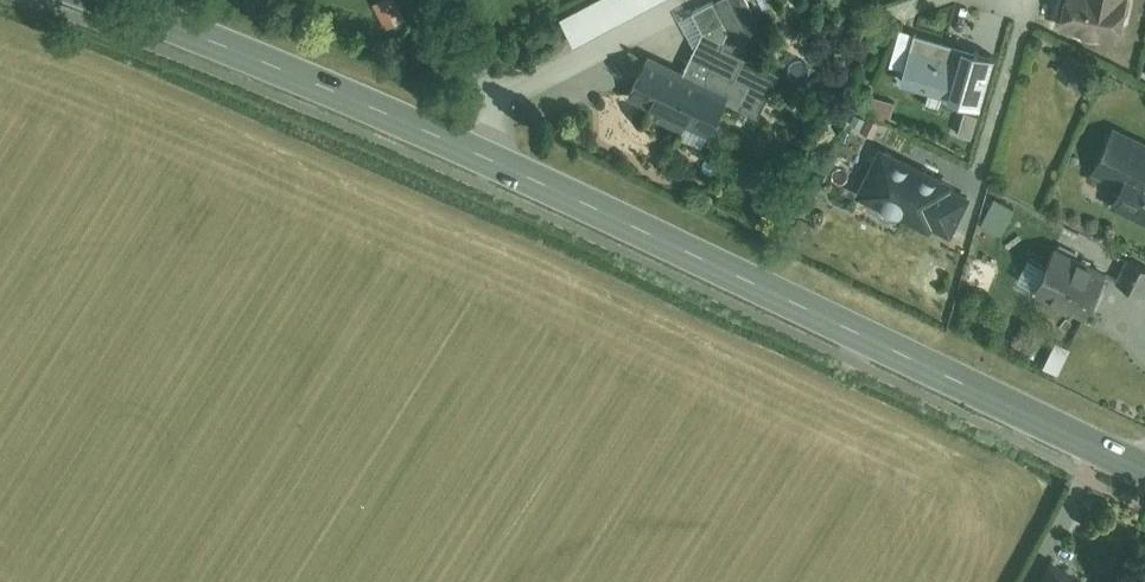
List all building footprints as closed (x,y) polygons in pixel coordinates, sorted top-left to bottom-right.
[(374,1),(385,23),(403,14),(396,0),(376,0),(374,1)] [(574,39),(647,0),(583,0),(560,12),(574,39)] [(736,48),(769,39),(749,0),(706,0),(693,7),(702,29),(682,69),(645,52),(628,96),(707,134),(727,99),(760,111),(779,68),(736,48)] [(1057,27),(1119,40),(1127,0),(1063,0),(1057,27)] [(911,26),(898,78),(984,100),(997,48),(911,26)] [(894,98),(872,91),(867,109),(889,115),(894,98)] [(978,109),(963,106),(958,129),(973,132),(978,109)] [(1110,205),(1144,218),(1144,143),(1109,130),(1093,172),(1118,182),(1110,205)] [(882,143),(859,194),(950,234),(973,183),(882,143)] [(983,224),(1003,234),(1016,206),(996,197),(983,224)] [(1058,237),(1033,291),(1085,315),(1110,262),(1058,237)] [(1142,291),(1144,284),(1144,260),(1129,253),(1116,280),(1142,291)] [(1039,581),(1087,581),(1089,577),(1051,559),(1039,581)]
